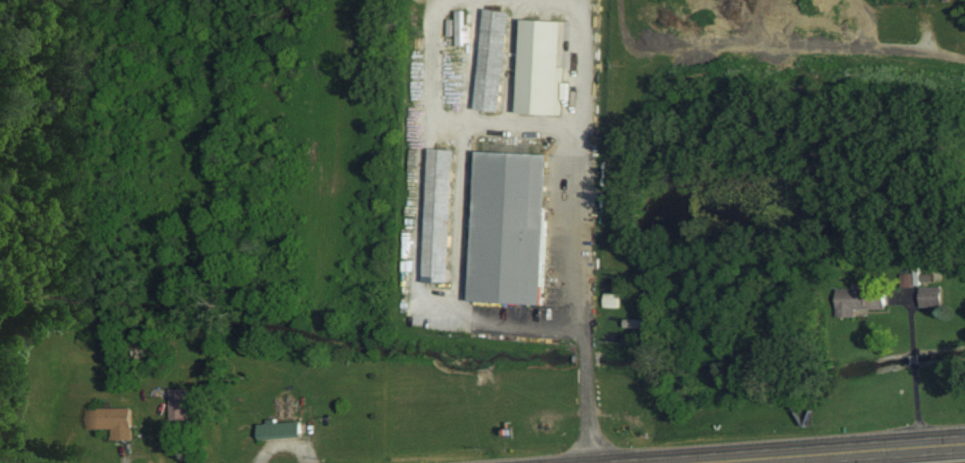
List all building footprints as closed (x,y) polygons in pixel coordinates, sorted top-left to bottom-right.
[(509,11),(484,10),(478,111),(496,112),(497,93),(504,94),(509,11)] [(560,116),(564,22),(523,20),(520,114),(560,116)] [(427,253),(443,254),(444,240),(452,240),(454,177),(449,177),(450,150),(430,150),(427,253)] [(473,303),(544,306),(550,155),(479,152),(473,303)] [(413,259),(414,233),(402,233),(402,259),(413,259)] [(900,287),(911,287),(911,275),(901,274),(900,287)] [(837,318),(855,318),(855,310),(885,310),(885,290),(868,290),(868,284),(852,284),(852,290),(837,290),(837,318)] [(920,288),(921,307),(941,307),(941,287),(920,288)] [(618,294),(604,294),(604,308),(618,309),(618,294)] [(170,420),(188,420),(187,389),(169,390),(170,420)] [(131,408),(88,410),(89,430),(112,429),(112,441),(133,441),(131,408)] [(258,425),(260,441),(301,438),(300,421),(266,423),(267,425),(258,425)]
